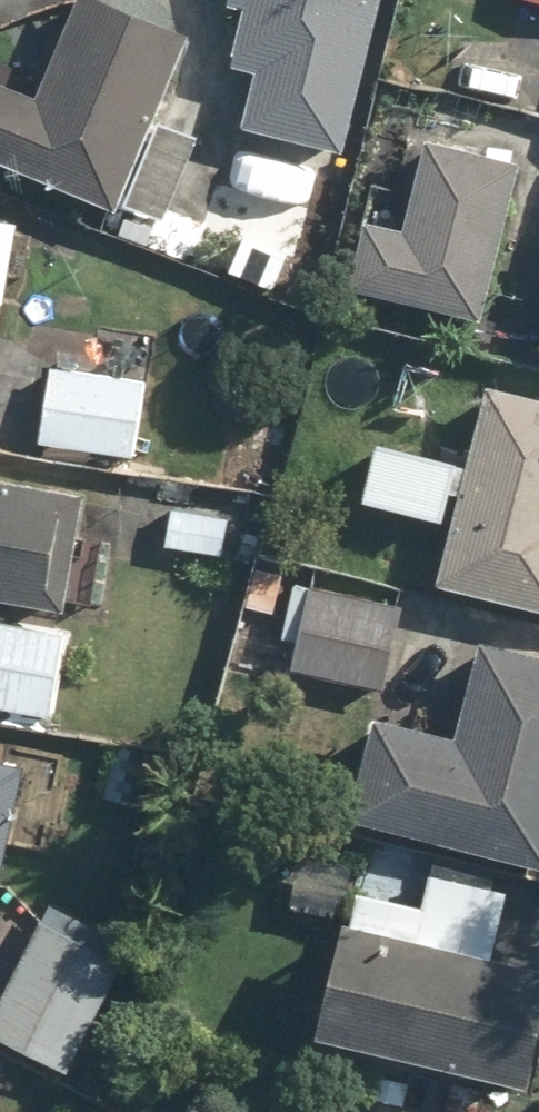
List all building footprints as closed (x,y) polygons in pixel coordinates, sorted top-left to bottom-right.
[(169,220),(208,133),(159,111),(195,30),(127,0),(83,0),(47,82),(0,62),(0,145),(169,220)] [(243,10),(249,10),(239,61),(263,66),(250,132),(367,154),(396,0),(245,0),(243,10)] [(486,314),(527,155),(446,134),(422,226),(359,210),(342,276),(486,314)] [(2,319),(3,296),(11,297),(18,215),(0,214),(0,319),(2,319)] [(154,374),(58,363),(48,443),(144,454),(154,374)] [(498,381),(449,581),(538,603),(538,392),(498,381)] [(469,460),(386,433),(365,497),(449,523),(469,460)] [(0,473),(0,592),(76,607),(97,491),(0,473)] [(243,509),(171,501),(165,553),(237,561),(243,509)] [(420,586),(305,570),(290,680),(405,695),(420,586)] [(0,614),(0,711),(63,719),(76,624),(0,614)] [(482,637),(456,736),(379,716),(353,815),(538,863),(538,652),(482,637)] [(4,924),(33,762),(0,756),(0,923),(4,924)] [(368,893),(333,1035),(538,1087),(538,958),(500,949),(518,878),(433,856),(421,906),(368,893)] [(59,896),(0,1006),(0,1044),(71,1082),(146,943),(59,896)]
